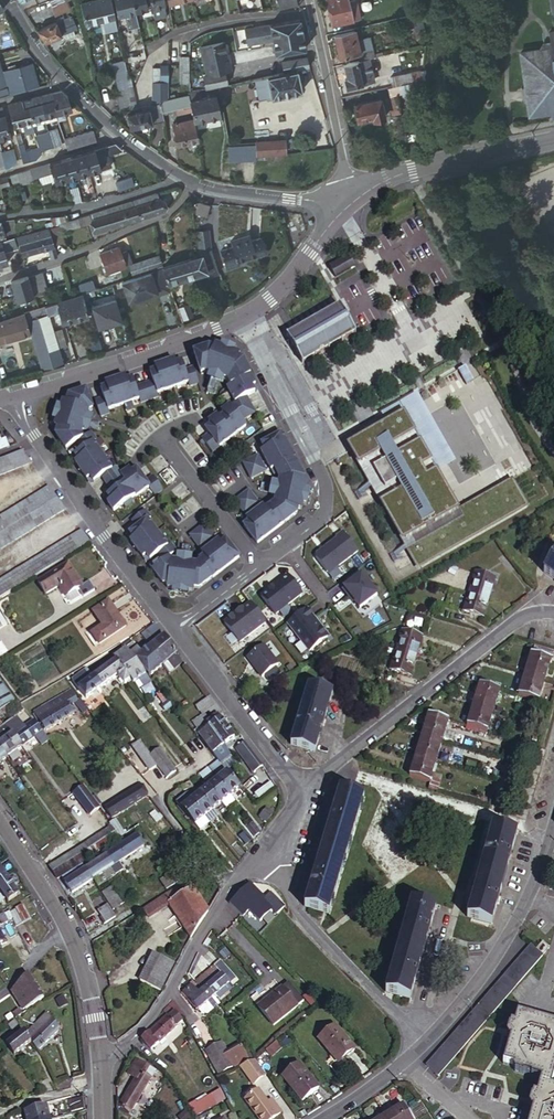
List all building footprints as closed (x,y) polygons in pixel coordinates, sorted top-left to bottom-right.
[(57,15),(73,10),(70,0),(52,0),(57,15)] [(114,17),(110,0),(88,0),(80,2),(85,24),(114,17)] [(118,15),(124,14),(120,0),(115,0),(118,15)] [(124,14),(125,14),(128,29),(140,26),(137,11),(134,0),(120,0),(124,14)] [(137,11),(142,9),(147,8),(145,0),(134,0),(137,11)] [(153,7),(156,19),(167,16),(163,0),(151,0),(153,7)] [(350,0),(349,0),(327,0),(332,23),(354,18),(354,17),(350,0)] [(350,0),(354,17),(361,16),(357,0),(351,0),(350,0)] [(147,8),(142,9),(144,17),(153,14),(150,8),(147,8)] [(72,14),(64,18),(67,24),(75,21),(72,14)] [(413,24),(411,16),(401,17),(402,21),(405,21),(406,26),(413,24)] [(64,18),(56,21),(59,28),(67,24),(64,18)] [(306,49),(301,19),(283,22),(270,24),(273,39),(276,54),(306,49)] [(37,30),(45,42),(62,35),(59,28),(56,21),(37,30)] [(59,28),(62,35),(78,28),(75,21),(67,24),(59,28)] [(273,39),(270,24),(268,25),(245,29),(248,44),(273,39)] [(421,42),(418,28),(412,30),(416,43),(421,42)] [(371,57),(377,56),(375,48),(373,49),(370,35),(364,36),(364,39),(358,40),(358,37),(356,30),(335,34),(340,57),(358,53),(360,59),(371,57)] [(549,40),(550,49),(520,54),(525,89),(526,103),(528,118),(553,115),(553,114),(553,38),(549,40)] [(191,82),(191,56),(183,56),(182,82),(191,82)] [(309,66),(307,57),(283,62),(284,72),(297,69),(309,66)] [(360,59),(344,63),(347,76),(345,77),(347,87),(372,81),(370,77),(375,76),(371,57),(360,59)] [(133,84),(131,76),(128,77),(124,60),(114,62),(119,87),(133,84)] [(3,70),(8,91),(9,92),(38,85),(32,63),(3,70)] [(170,66),(161,66),(161,69),(162,83),(170,82),(170,66)] [(8,91),(3,70),(2,67),(0,68),(0,93),(8,91)] [(297,69),(284,72),(279,73),(269,76),(268,76),(270,83),(272,96),(273,97),(302,90),(297,69)] [(416,80),(423,78),(421,71),(391,77),(393,85),(403,83),(416,80)] [(220,86),(228,84),(225,72),(204,77),(206,84),(207,89),(220,86)] [(270,83),(268,76),(255,79),(257,86),(270,83)] [(417,87),(416,80),(403,83),(404,90),(417,87)] [(171,97),(170,82),(162,83),(154,83),(155,102),(171,97)] [(260,98),(272,96),(270,83),(257,86),(260,98)] [(133,84),(119,87),(121,95),(135,92),(133,84)] [(237,92),(236,84),(228,85),(228,84),(220,86),(222,96),(237,92)] [(68,96),(61,90),(54,92),(56,100),(68,96)] [(56,100),(54,92),(43,95),(45,103),(53,101),(56,100)] [(121,109),(138,105),(137,101),(135,92),(121,95),(118,96),(121,109)] [(190,94),(180,96),(171,99),(161,101),(164,120),(172,118),(172,117),(183,115),(185,115),(185,112),(193,110),(191,99),(190,94)] [(215,94),(204,96),(208,118),(220,115),(215,94)] [(45,103),(43,95),(31,98),(34,106),(41,104),(45,103)] [(401,111),(398,98),(398,95),(389,97),(393,113),(401,111)] [(72,110),(68,96),(56,100),(53,101),(57,115),(72,110)] [(204,96),(191,99),(193,110),(195,118),(196,121),(208,118),(204,96)] [(405,96),(398,98),(401,111),(408,110),(405,96)] [(385,116),(380,97),(353,103),(357,119),(372,116),(373,119),(385,116)] [(31,98),(21,101),(23,109),(29,108),(34,106),(31,98)] [(21,101),(9,104),(11,112),(23,109),(21,101)] [(59,121),(57,115),(53,101),(45,103),(41,104),(45,118),(46,123),(47,124),(59,121)] [(151,123),(164,120),(161,101),(148,105),(149,110),(151,123)] [(34,106),(29,108),(33,122),(45,118),(41,104),(34,106)] [(23,109),(11,112),(15,127),(24,124),(33,122),(29,108),(23,109)] [(151,123),(149,110),(128,114),(131,127),(151,123)] [(195,118),(193,110),(185,112),(185,115),(186,120),(194,118),(195,118)] [(0,116),(0,117),(0,139),(10,136),(4,115),(0,116)] [(46,123),(45,118),(33,122),(34,126),(46,123)] [(173,123),(175,131),(196,126),(194,118),(186,120),(184,120),(173,123)] [(33,122),(24,124),(27,135),(36,133),(34,126),(33,122)] [(178,145),(199,140),(196,126),(175,131),(178,145)] [(97,142),(97,140),(93,129),(64,137),(68,149),(68,151),(97,142)] [(40,140),(44,153),(51,151),(47,138),(40,140)] [(274,154),(286,153),(284,138),(273,139),(274,154)] [(19,144),(25,163),(36,159),(42,153),(38,139),(19,144)] [(273,139),(257,141),(259,155),(269,155),(274,154),(273,139)] [(108,153),(123,148),(116,142),(94,149),(100,168),(112,165),(108,153)] [(256,143),(230,146),(231,161),(258,159),(256,143)] [(13,148),(3,152),(7,168),(12,167),(12,164),(16,160),(13,148)] [(83,152),(89,172),(100,168),(94,149),(83,152)] [(78,176),(89,172),(83,152),(72,155),(78,176)] [(287,164),(286,153),(274,154),(269,155),(270,166),(287,164)] [(72,155),(70,156),(61,159),(67,179),(78,176),(72,155)] [(61,159),(58,160),(50,162),(53,171),(56,182),(67,179),(61,159)] [(30,169),(33,177),(53,171),(50,162),(45,164),(30,169)] [(30,169),(10,175),(13,187),(34,181),(33,177),(30,169)] [(117,188),(133,183),(130,174),(115,179),(117,188)] [(0,178),(0,185),(1,188),(10,185),(7,176),(0,178)] [(78,187),(70,189),(74,202),(82,199),(78,187)] [(160,194),(133,202),(134,205),(161,198),(160,194)] [(139,219),(165,210),(161,198),(134,205),(139,219)] [(210,205),(199,202),(196,213),(206,216),(210,205)] [(108,214),(133,206),(132,203),(107,210),(108,214)] [(97,232),(139,219),(134,205),(133,206),(108,214),(93,218),(97,232)] [(82,216),(67,221),(60,223),(61,225),(62,228),(84,221),(82,216)] [(66,242),(62,228),(61,225),(52,229),(58,244),(66,242)] [(209,228),(196,229),(199,247),(205,246),(207,245),(206,242),(209,241),(211,248),(211,249),(211,248),(209,228)] [(25,238),(19,240),(24,256),(49,248),(55,245),(49,229),(24,237),(25,238)] [(238,261),(265,252),(261,237),(251,239),(249,234),(230,239),(232,245),(220,249),(225,265),(238,261)] [(17,242),(4,247),(5,250),(10,248),(11,253),(19,251),(17,242)] [(0,244),(0,265),(9,262),(5,250),(4,247),(3,243),(0,244)] [(52,257),(58,255),(55,245),(49,248),(52,257)] [(109,273),(127,267),(126,264),(123,257),(123,255),(120,248),(103,254),(109,273)] [(201,255),(206,271),(212,269),(208,255),(206,249),(200,250),(200,252),(201,255)] [(212,269),(217,267),(213,254),(208,255),(212,269)] [(126,264),(132,262),(130,255),(123,257),(126,264)] [(172,281),(206,271),(201,255),(192,258),(162,267),(168,283),(172,281)] [(351,256),(327,265),(333,279),(356,271),(351,256)] [(161,265),(158,257),(150,259),(148,260),(151,268),(161,265)] [(134,274),(151,268),(148,260),(146,261),(133,265),(131,266),(134,274)] [(114,283),(134,276),(134,274),(131,266),(133,265),(132,262),(126,264),(127,267),(127,269),(110,275),(113,284),(114,283)] [(208,276),(219,273),(217,267),(212,269),(206,271),(208,276)] [(45,288),(40,274),(30,277),(35,291),(45,288)] [(82,293),(95,288),(92,278),(79,283),(82,293)] [(114,283),(113,284),(102,287),(102,289),(100,290),(102,295),(84,299),(87,311),(88,311),(101,350),(129,341),(114,283)] [(82,293),(84,299),(102,295),(100,290),(102,289),(102,287),(101,286),(95,288),(82,293)] [(88,315),(87,311),(84,299),(82,293),(72,296),(69,298),(65,299),(56,302),(59,311),(61,321),(61,323),(88,315)] [(12,315),(20,312),(20,309),(16,296),(9,299),(12,315)] [(5,316),(12,315),(9,299),(1,301),(5,316)] [(59,311),(56,302),(45,306),(48,315),(53,313),(59,311)] [(340,305),(287,335),(302,363),(355,333),(340,305)] [(31,334),(42,370),(64,362),(52,327),(48,315),(45,306),(24,313),(31,334)] [(4,320),(0,321),(0,341),(1,344),(31,334),(24,313),(4,320)] [(56,331),(59,346),(65,345),(62,330),(56,331)] [(195,353),(202,375),(207,373),(230,382),(232,386),(228,388),(236,403),(231,405),(223,412),(225,415),(220,419),(218,416),(209,422),(211,425),(206,429),(210,434),(203,439),(213,453),(247,427),(242,420),(256,413),(247,397),(256,392),(253,387),(256,385),(244,362),(240,360),(241,356),(216,346),(215,350),(210,348),(195,353)] [(105,398),(96,401),(101,416),(110,413),(109,410),(140,399),(141,403),(159,397),(157,394),(190,383),(191,386),(200,383),(194,368),(186,370),(183,361),(177,363),(176,360),(156,366),(157,370),(151,372),(154,381),(137,387),(134,378),(128,380),(126,376),(106,383),(107,386),(102,388),(105,398)] [(460,372),(468,386),(476,382),(468,368),(460,372)] [(94,409),(87,389),(69,395),(67,402),(64,401),(55,426),(59,427),(56,434),(67,449),(78,441),(83,449),(75,454),(79,459),(75,462),(87,479),(91,477),(94,482),(102,476),(113,491),(108,495),(111,500),(108,502),(114,511),(150,486),(156,494),(163,489),(154,475),(146,481),(137,468),(132,471),(130,468),(121,474),(115,466),(112,468),(94,442),(97,439),(92,432),(84,437),(81,434),(90,410),(94,409)] [(387,413),(391,421),(401,416),(417,445),(422,442),(433,463),(423,468),(428,477),(452,463),(415,397),(387,413)] [(352,444),(420,565),(527,505),(513,481),(455,513),(433,474),(428,477),(423,468),(433,463),(422,442),(417,445),(401,416),(391,421),(381,427),(383,432),(374,437),(372,432),(352,444)] [(305,478),(282,434),(262,444),(265,450),(262,452),(272,470),(275,469),(280,478),(275,503),(267,509),(264,506),(247,519),(250,522),(244,526),(258,544),(297,514),(299,509),(302,510),(308,484),(304,483),(305,478)] [(10,447),(6,438),(2,440),(0,441),(0,451),(10,447)] [(10,456),(0,460),(0,477),(15,471),(10,456)] [(256,457),(244,463),(252,479),(264,472),(265,469),(260,458),(256,457)] [(160,474),(167,484),(178,475),(171,465),(160,474)] [(249,491),(236,501),(244,512),(248,512),(257,505),(258,502),(249,491)] [(3,533),(49,505),(43,494),(0,520),(0,535),(3,533)] [(3,533),(10,545),(57,517),(49,505),(3,533)] [(144,512),(133,520),(138,527),(130,533),(134,538),(130,540),(143,557),(146,554),(150,559),(158,553),(164,561),(153,569),(163,583),(168,584),(167,588),(194,591),(195,587),(200,588),(240,557),(226,540),(221,544),(219,540),(202,553),(204,556),(199,560),(200,562),(197,564),(169,562),(167,558),(175,553),(169,545),(166,547),(146,522),(149,519),(144,512)] [(212,536),(204,525),(191,535),(199,546),(203,546),(212,540),(212,536)] [(10,545),(3,533),(0,535),(0,552),(10,545)] [(336,538),(337,539),(315,556),(329,575),(358,552),(344,534),(336,538)] [(77,552),(69,539),(0,582),(0,599),(77,552)] [(545,572),(553,578),(553,559),(545,572)] [(78,589),(83,585),(69,562),(52,573),(60,586),(66,597),(78,589)] [(469,592),(489,598),(495,577),(475,572),(469,592)] [(60,586),(52,573),(39,581),(47,594),(60,586)] [(288,576),(261,596),(275,615),(302,594),(288,576)] [(350,595),(354,601),(360,608),(376,596),(360,576),(343,589),(348,596),(350,595)] [(90,581),(83,585),(78,589),(84,598),(96,591),(90,581)] [(483,617),(489,598),(469,592),(464,611),(483,617)] [(110,602),(94,612),(104,627),(112,638),(127,628),(110,602)] [(251,603),(225,622),(240,642),(266,622),(251,603)] [(315,619),(307,609),(289,622),(310,651),(329,637),(321,627),(318,628),(313,621),(315,619)] [(147,643),(161,632),(155,625),(142,636),(147,643)] [(92,635),(100,646),(112,638),(104,627),(92,635)] [(398,651),(417,656),(423,637),(404,631),(398,651)] [(168,660),(177,654),(165,638),(152,647),(157,653),(154,656),(162,666),(168,660)] [(126,650),(134,643),(132,641),(123,647),(126,650)] [(148,677),(162,666),(154,656),(157,653),(152,647),(143,654),(134,643),(126,650),(126,651),(148,677)] [(263,645),(247,657),(262,676),(265,674),(274,667),(278,664),(263,645)] [(8,655),(2,646),(0,647),(0,660),(8,655)] [(133,683),(139,679),(145,675),(125,651),(115,660),(117,663),(130,679),(133,683)] [(151,680),(148,677),(126,651),(125,651),(145,675),(139,679),(144,685),(151,680)] [(411,677),(417,656),(398,651),(392,672),(411,677)] [(531,653),(525,674),(545,681),(551,659),(531,653)] [(175,669),(184,662),(177,654),(168,660),(173,667),(175,669)] [(162,666),(167,672),(173,667),(168,660),(162,666)] [(117,663),(96,679),(102,687),(118,675),(123,680),(125,683),(130,679),(117,663)] [(274,667),(265,674),(270,680),(279,673),(274,667)] [(90,671),(74,681),(81,691),(96,679),(90,671)] [(545,681),(525,674),(518,695),(538,701),(545,681)] [(0,675),(0,710),(17,698),(0,675)] [(96,679),(81,691),(87,699),(98,691),(102,687),(96,679)] [(500,690),(480,683),(473,704),(494,710),(500,690)] [(292,744),(315,750),(332,693),(308,686),(292,744)] [(75,704),(79,702),(72,691),(63,697),(69,707),(75,704)] [(69,707),(63,697),(36,713),(47,732),(75,716),(69,707)] [(195,706),(201,716),(216,705),(210,697),(195,706)] [(81,700),(79,702),(75,704),(84,714),(89,710),(81,700)] [(165,711),(171,705),(168,701),(161,707),(165,711)] [(192,722),(197,730),(206,723),(214,719),(222,712),(217,704),(216,705),(201,716),(192,722)] [(487,731),(494,710),(473,704),(466,725),(487,731)] [(147,723),(155,716),(147,705),(139,712),(147,723)] [(428,713),(422,734),(443,741),(449,719),(428,713)] [(206,723),(210,728),(216,723),(214,719),(206,723)] [(216,723),(210,728),(217,738),(228,730),(221,720),(216,723)] [(16,736),(23,747),(36,738),(43,733),(35,723),(16,736)] [(197,737),(199,736),(210,728),(206,723),(197,730),(194,732),(197,737)] [(7,741),(15,735),(10,728),(8,726),(0,731),(7,741)] [(210,728),(199,736),(213,755),(224,747),(217,738),(210,728)] [(217,738),(224,747),(235,739),(228,730),(217,738)] [(43,747),(50,742),(43,733),(36,738),(43,747)] [(422,734),(415,754),(436,761),(443,741),(422,734)] [(23,747),(16,736),(15,735),(7,741),(0,746),(0,747),(8,758),(23,747)] [(149,772),(156,766),(154,763),(150,756),(139,742),(131,749),(149,772)] [(263,767),(245,743),(235,750),(254,773),(263,767)] [(8,758),(0,747),(0,764),(8,758)] [(221,764),(231,756),(224,747),(213,755),(218,761),(219,762),(221,764)] [(159,750),(155,753),(160,759),(164,756),(159,750)] [(160,759),(155,753),(150,756),(154,763),(160,759)] [(415,754),(409,775),(430,781),(432,774),(436,761),(415,754)] [(160,759),(172,774),(176,772),(164,756),(160,759)] [(156,766),(165,779),(172,774),(160,759),(154,763),(156,766)] [(219,780),(228,773),(221,764),(219,762),(210,769),(214,774),(219,780)] [(232,796),(241,789),(228,773),(219,780),(232,796)] [(209,787),(219,780),(214,774),(204,781),(209,787)] [(432,774),(430,781),(428,787),(436,790),(440,777),(432,774)] [(223,804),(232,796),(219,780),(209,787),(223,804)] [(209,787),(204,781),(195,788),(201,795),(209,787)] [(131,785),(103,803),(106,809),(135,791),(131,785)] [(90,816),(100,809),(83,786),(73,794),(90,816)] [(214,811),(223,804),(209,787),(201,795),(214,811)] [(201,795),(195,788),(190,792),(188,794),(187,794),(186,795),(191,802),(201,795)] [(112,819),(115,817),(145,798),(139,789),(135,791),(106,809),(112,819)] [(305,905),(328,911),(364,796),(341,789),(305,905)] [(177,803),(183,809),(191,802),(186,795),(185,795),(177,803)] [(205,819),(214,811),(201,795),(191,802),(205,819)] [(232,796),(223,804),(226,808),(227,809),(236,801),(232,796)] [(196,826),(205,819),(191,802),(183,809),(196,826)] [(106,816),(111,824),(114,822),(112,819),(106,809),(103,803),(99,805),(106,816)] [(153,821),(160,816),(156,811),(142,821),(148,829),(156,824),(153,821)] [(205,819),(211,826),(220,819),(214,811),(205,819)] [(120,838),(126,834),(117,820),(114,822),(111,824),(112,827),(120,838)] [(255,836),(261,831),(254,823),(248,828),(255,836)] [(468,916),(491,922),(516,832),(493,826),(468,916)] [(110,844),(120,838),(112,827),(98,836),(86,844),(95,857),(111,846),(110,844)] [(239,842),(229,829),(221,836),(231,847),(239,842)] [(120,848),(128,859),(145,847),(138,836),(120,848)] [(60,861),(68,873),(75,869),(84,864),(89,861),(95,857),(86,844),(60,861)] [(121,863),(128,859),(120,848),(108,855),(116,866),(121,863)] [(87,869),(94,880),(95,880),(116,866),(108,855),(87,869)] [(50,868),(57,879),(62,876),(68,873),(60,861),(51,867),(50,868)] [(116,866),(120,873),(125,870),(121,863),(116,866)] [(100,887),(120,873),(116,866),(95,880),(100,887)] [(68,873),(62,876),(66,883),(78,875),(75,869),(68,873)] [(78,875),(66,883),(73,894),(94,880),(87,869),(78,875)] [(168,890),(181,881),(175,873),(163,881),(168,890)] [(7,877),(0,882),(0,888),(2,891),(10,903),(20,895),(7,877)] [(115,910),(125,904),(115,886),(105,892),(115,910)] [(239,888),(231,898),(252,921),(257,916),(261,912),(239,888)] [(171,905),(192,939),(209,912),(195,889),(192,890),(180,898),(171,905)] [(167,898),(171,905),(180,898),(176,891),(167,898)] [(164,909),(171,905),(167,898),(160,902),(164,909)] [(261,909),(267,914),(278,904),(272,898),(261,909)] [(386,991),(409,998),(435,907),(411,900),(386,991)] [(150,918),(164,909),(160,902),(146,911),(150,918)] [(19,910),(20,911),(27,924),(35,920),(28,905),(19,910)] [(107,925),(118,917),(110,905),(99,911),(107,925)] [(27,924),(20,911),(12,915),(19,928),(27,924)] [(261,912),(257,916),(262,923),(267,918),(261,912)] [(5,914),(0,917),(0,920),(3,925),(9,922),(5,914)] [(543,954),(549,947),(542,942),(537,949),(543,954)] [(428,1065),(439,1075),(481,1026),(527,973),(542,955),(531,945),(428,1065)] [(148,968),(168,978),(175,966),(155,955),(148,968)] [(220,959),(214,965),(221,974),(229,982),(235,977),(220,959)] [(214,965),(195,980),(197,983),(203,990),(207,987),(221,974),(214,965)] [(161,991),(168,978),(148,968),(140,981),(161,991)] [(207,987),(214,995),(229,982),(221,974),(207,987)] [(25,1008),(46,997),(29,975),(21,983),(22,984),(24,987),(21,991),(19,987),(12,993),(17,1002),(18,1002),(20,1001),(24,1008),(25,1008)] [(183,985),(186,989),(191,985),(188,981),(183,985)] [(203,990),(197,983),(193,986),(200,994),(203,990)] [(288,983),(270,998),(259,1007),(275,1026),(304,1002),(288,983)] [(220,1004),(214,995),(207,987),(203,990),(200,994),(193,986),(191,985),(186,989),(182,992),(198,1010),(199,1009),(201,1013),(208,1014),(220,1004)] [(177,1014),(179,1012),(172,1000),(170,1004),(168,1005),(174,1012),(175,1011),(177,1014)] [(169,1016),(174,1012),(168,1005),(166,1008),(164,1010),(168,1015),(169,1016)] [(13,1016),(16,1020),(23,1015),(20,1010),(13,1016)] [(178,1025),(183,1020),(175,1011),(174,1012),(169,1016),(178,1025)] [(517,1013),(514,1024),(516,1024),(512,1038),(511,1037),(503,1064),(513,1067),(516,1072),(525,1075),(525,1073),(531,1075),(531,1077),(539,1079),(538,1083),(551,1087),(553,1076),(553,1023),(517,1013)] [(39,1051),(62,1031),(62,1030),(49,1014),(26,1035),(33,1043),(39,1051)] [(168,1032),(168,1034),(178,1025),(169,1016),(168,1015),(160,1023),(168,1032)] [(18,1025),(14,1019),(7,1022),(11,1029),(18,1025)] [(159,1042),(168,1034),(168,1032),(160,1023),(150,1032),(159,1042)] [(339,1061),(355,1048),(337,1024),(320,1036),(339,1061)] [(152,1049),(159,1042),(150,1032),(142,1038),(152,1049)] [(26,1035),(25,1033),(17,1039),(8,1046),(16,1056),(33,1043),(26,1035)] [(8,1046),(17,1039),(13,1034),(4,1041),(8,1046)] [(266,1048),(271,1055),(281,1046),(276,1040),(266,1048)] [(224,1052),(218,1042),(208,1047),(221,1071),(232,1065),(247,1057),(238,1044),(224,1052)] [(139,1095),(130,1112),(131,1112),(157,1068),(138,1057),(129,1072),(135,1076),(129,1089),(139,1095)] [(267,1073),(256,1057),(242,1064),(254,1082),(267,1073)] [(302,1099),(318,1086),(299,1062),(283,1074),(302,1099)] [(551,1087),(538,1083),(535,1094),(537,1095),(534,1108),(531,1107),(528,1118),(553,1118),(553,1088),(551,1087)] [(244,1097),(258,1118),(269,1118),(279,1112),(274,1103),(270,1106),(267,1101),(258,1088),(244,1097)] [(120,1105),(130,1112),(139,1095),(129,1089),(120,1103),(120,1105)] [(187,1106),(193,1117),(226,1100),(220,1089),(187,1106)] [(71,1113),(82,1110),(79,1098),(68,1101),(71,1113)] [(24,1111),(26,1118),(46,1118),(50,1118),(47,1105),(24,1111)] [(387,1115),(390,1118),(411,1118),(403,1105),(387,1115)] [(20,1112),(21,1115),(6,1118),(26,1118),(24,1111),(20,1112)]
